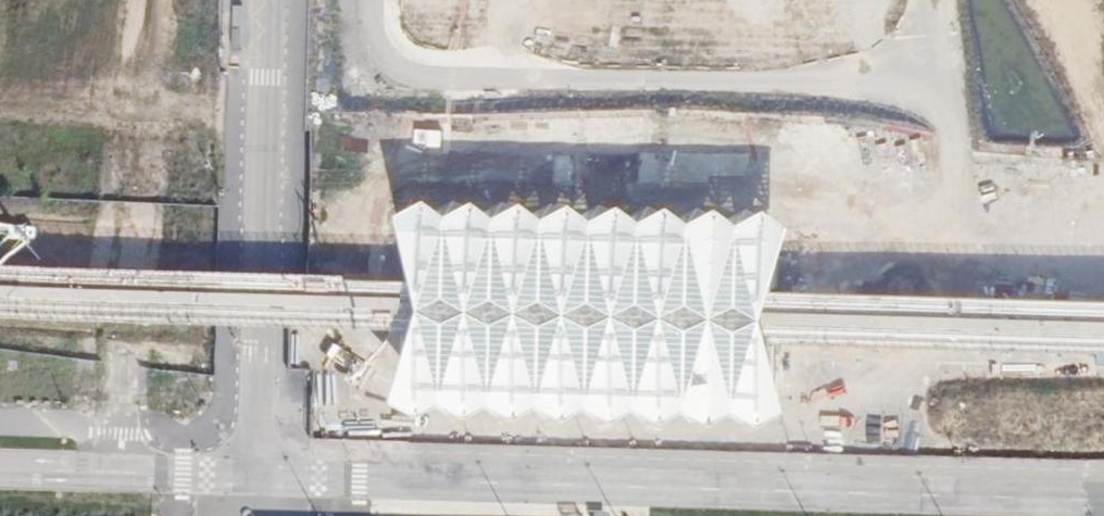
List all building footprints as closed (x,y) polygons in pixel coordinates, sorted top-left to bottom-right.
[(433,196),(410,212),(431,304),(406,399),(426,413),(451,400),(476,415),(501,401),(524,416),(549,402),(574,418),(598,403),(623,420),(648,404),(671,421),(696,405),(721,423),(747,406),(769,425),(799,407),(775,314),(803,221),(776,208),(752,219),(726,206),(701,218),(676,205),(651,217),(628,203),(603,216),(579,201),(554,215),(532,200),(507,214),(482,198),(459,213),(433,196)]
